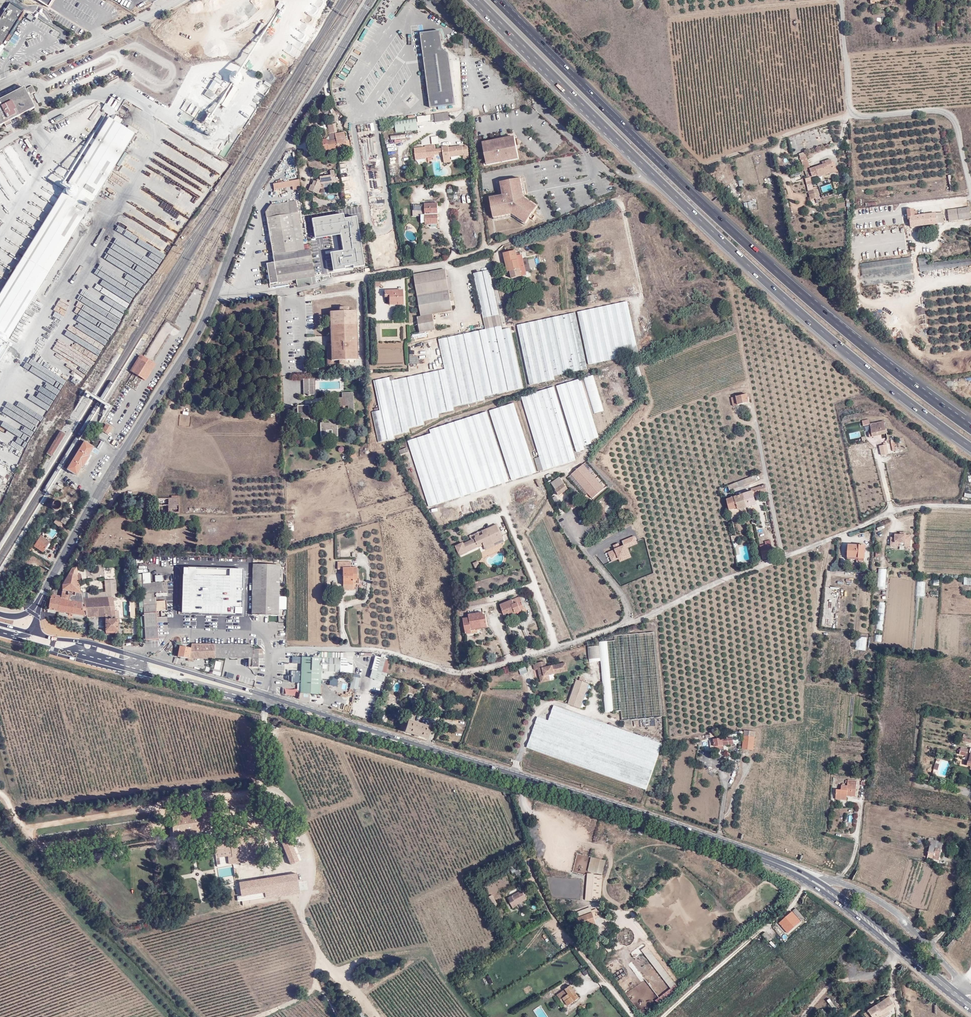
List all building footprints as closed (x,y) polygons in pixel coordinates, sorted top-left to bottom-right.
[(278,2),(274,7),(279,11),(283,5),(278,2)] [(9,4),(8,6),(5,11),(4,10),(3,12),(4,12),(0,19),(0,45),(2,46),(9,36),(17,22),(23,13),(9,4)] [(241,16),(233,20),(235,25),(244,21),(241,16)] [(19,23),(17,22),(9,36),(10,37),(19,23)] [(947,28),(947,23),(937,24),(938,34),(942,34),(942,28),(947,28)] [(442,31),(422,33),(431,108),(456,105),(450,54),(443,48),(442,31)] [(228,76),(227,80),(228,82),(231,85),(234,85),(237,84),(238,82),(239,79),(239,76),(237,74),(233,73),(230,74),(228,76)] [(0,99),(0,125),(2,124),(3,127),(9,124),(8,121),(31,108),(27,100),(24,95),(20,88),(0,99)] [(206,90),(203,95),(211,101),(214,96),(206,90)] [(223,93),(217,101),(220,104),(226,95),(223,93)] [(114,111),(103,105),(100,110),(110,117),(114,111)] [(450,113),(417,116),(417,118),(418,122),(435,120),(435,122),(451,120),(450,113)] [(208,114),(202,122),(207,126),(212,118),(208,114)] [(107,118),(57,199),(15,268),(0,292),(0,353),(78,224),(106,177),(133,135),(107,118)] [(417,118),(394,121),(396,132),(405,131),(405,133),(412,132),(412,130),(419,129),(418,122),(417,118)] [(335,122),(326,124),(329,140),(326,140),(326,138),(315,140),(317,152),(349,146),(348,140),(346,141),(344,131),(337,132),(335,122)] [(829,126),(820,126),(822,144),(831,144),(829,126)] [(487,164),(519,158),(515,138),(504,140),(503,139),(502,139),(501,139),(499,139),(498,139),(497,140),(495,141),(495,142),(483,144),(487,164)] [(28,139),(24,141),(35,159),(39,157),(28,139)] [(449,144),(441,145),(441,148),(435,149),(434,145),(425,146),(426,147),(415,148),(416,159),(426,158),(426,157),(434,156),(434,154),(438,153),(437,151),(443,151),(444,162),(451,161),(451,157),(463,155),(463,159),(471,158),(469,144),(464,145),(464,143),(450,145),(449,144)] [(811,171),(811,169),(808,156),(802,157),(805,172),(807,172),(811,171)] [(823,166),(811,169),(811,171),(812,178),(813,179),(831,175),(830,171),(835,170),(833,160),(826,162),(827,165),(823,166)] [(310,185),(308,190),(318,194),(319,191),(321,187),(321,184),(332,182),(332,184),(340,183),(339,179),(335,179),(334,170),(330,170),(330,175),(319,176),(319,180),(316,181),(313,180),(312,185),(310,185)] [(523,178),(521,179),(525,197),(538,207),(539,206),(526,197),(523,178)] [(812,178),(809,179),(806,179),(809,196),(815,195),(814,188),(812,178)] [(525,197),(521,179),(501,182),(503,195),(490,197),(494,218),(507,215),(507,213),(510,212),(526,224),(530,218),(533,220),(536,217),(533,214),(538,207),(525,197)] [(299,180),(273,183),(274,190),(292,187),(293,190),(298,189),(300,186),(299,180)] [(503,195),(501,182),(499,183),(502,194),(490,196),(490,197),(503,195)] [(298,284),(317,281),(312,254),(305,255),(299,256),(293,218),(299,217),(296,201),(271,205),(266,212),(274,260),(267,261),(271,283),(278,281),(297,278),(298,284)] [(425,206),(421,206),(422,223),(426,223),(426,224),(439,224),(438,204),(425,204),(425,206)] [(970,208),(948,211),(949,221),(970,219),(970,208)] [(918,216),(916,212),(914,212),(914,209),(907,210),(909,225),(910,224),(911,228),(943,224),(942,213),(918,216)] [(526,224),(510,212),(507,213),(507,215),(494,218),(494,219),(513,216),(525,225),(526,224)] [(324,216),(317,218),(319,224),(333,220),(332,215),(325,217),(324,216)] [(113,264),(144,285),(154,270),(155,270),(165,255),(147,243),(143,248),(132,241),(129,246),(134,249),(131,254),(148,265),(144,271),(116,252),(113,258),(116,260),(113,264)] [(516,250),(503,253),(507,272),(510,271),(512,278),(527,275),(522,254),(518,255),(516,250)] [(928,264),(928,257),(918,258),(920,271),(970,265),(970,258),(928,264)] [(912,258),(855,266),(859,299),(915,292),(912,258)] [(447,282),(446,276),(445,269),(414,275),(422,316),(418,317),(421,332),(436,328),(433,314),(452,310),(449,288),(452,288),(451,281),(447,282)] [(446,369),(454,406),(484,400),(484,395),(522,387),(511,328),(503,329),(491,270),(474,273),(486,329),(440,339),(446,369)] [(398,302),(398,305),(404,304),(403,290),(385,291),(385,297),(389,297),(390,303),(398,302)] [(589,365),(639,354),(628,301),(579,311),(589,365)] [(339,311),(329,312),(331,359),(327,360),(327,365),(334,365),(334,361),(338,361),(338,364),(345,364),(345,361),(358,361),(356,310),(349,311),(349,307),(338,308),(339,311)] [(577,312),(518,324),(530,385),(554,380),(554,375),(587,369),(577,312)] [(130,371),(134,373),(144,357),(141,355),(130,371)] [(134,373),(143,379),(153,363),(144,357),(134,373)] [(153,363),(143,379),(147,382),(157,366),(153,363)] [(454,410),(454,406),(446,369),(395,380),(394,376),(374,381),(380,410),(372,412),(379,442),(395,439),(395,436),(410,432),(409,428),(425,425),(424,421),(439,418),(439,414),(454,410)] [(593,376),(584,378),(594,413),(604,411),(593,376)] [(304,392),(314,392),(314,377),(303,377),(304,392)] [(581,378),(557,386),(576,452),(584,450),(584,446),(591,444),(591,440),(598,438),(581,378)] [(555,387),(529,395),(521,397),(528,420),(542,470),(575,461),(555,387)] [(353,392),(341,393),(342,398),(336,398),(337,413),(343,413),(342,407),(348,406),(348,412),(354,412),(353,392)] [(748,394),(731,397),(732,406),(750,402),(748,394)] [(514,403),(491,409),(490,409),(511,481),(535,473),(529,455),(522,429),(514,403)] [(463,418),(483,486),(484,489),(508,482),(486,411),(463,418)] [(337,416),(326,417),(326,422),(320,422),(321,437),(327,437),(326,430),(332,430),(332,437),(338,436),(337,416)] [(407,439),(408,442),(428,506),(482,490),(461,419),(429,429),(430,433),(407,439)] [(884,421),(870,424),(873,437),(887,434),(884,421)] [(104,424),(100,431),(106,435),(110,428),(104,424)] [(62,431),(57,439),(62,442),(67,434),(62,431)] [(57,439),(53,446),(58,449),(62,442),(57,439)] [(66,467),(70,470),(88,441),(83,439),(66,467)] [(885,439),(878,440),(881,455),(889,453),(885,439)] [(88,441),(70,470),(80,476),(85,468),(86,468),(90,462),(93,457),(92,456),(98,447),(88,441)] [(53,446),(48,453),(50,454),(53,456),(58,449),(53,446)] [(586,462),(569,477),(590,501),(608,486),(586,462)] [(728,486),(730,491),(761,479),(759,473),(728,486)] [(560,477),(551,483),(556,490),(555,490),(559,496),(568,490),(560,477)] [(737,508),(739,512),(758,506),(755,497),(768,493),(766,485),(752,489),(752,491),(726,499),(730,510),(737,508)] [(172,499),(158,499),(159,513),(179,513),(178,496),(172,496),(172,499)] [(59,501),(55,500),(52,502),(51,505),(52,508),(53,510),(57,511),(60,509),(61,507),(61,505),(60,503),(59,501)] [(736,509),(729,511),(731,520),(739,518),(736,509)] [(62,524),(56,519),(53,523),(60,527),(62,524)] [(464,542),(455,546),(460,556),(484,545),(486,549),(504,540),(497,524),(482,531),(483,534),(480,536),(479,534),(475,536),(475,538),(464,543),(464,542)] [(48,534),(52,537),(56,532),(52,529),(48,534)] [(900,534),(895,534),(895,537),(891,537),(891,546),(911,546),(912,535),(907,535),(907,533),(900,532),(900,534)] [(49,542),(40,535),(34,544),(43,551),(49,542)] [(622,540),(624,546),(608,552),(612,562),(619,559),(620,562),(633,557),(629,547),(638,544),(635,536),(622,540)] [(765,541),(765,544),(760,545),(761,551),(773,548),(770,540),(765,541)] [(848,559),(864,559),(865,546),(848,544),(848,559)] [(25,559),(19,569),(25,572),(31,562),(25,559)] [(337,569),(342,569),(343,590),(358,589),(357,567),(350,567),(351,562),(338,562),(337,569)] [(280,567),(254,566),(252,616),(278,616),(280,567)] [(81,593),(77,567),(72,568),(62,585),(62,591),(61,597),(57,595),(58,592),(51,596),(49,610),(87,618),(106,617),(106,633),(119,633),(120,619),(120,610),(115,611),(114,596),(118,597),(116,579),(104,580),(105,592),(81,593)] [(888,570),(879,569),(878,584),(887,585),(888,570)] [(243,571),(190,570),(189,614),(241,615),(243,571)] [(167,582),(143,583),(144,612),(142,613),(142,633),(145,634),(145,638),(157,637),(156,610),(167,610),(166,600),(156,601),(156,593),(158,593),(158,596),(163,596),(163,593),(167,593),(167,582)] [(520,596),(499,604),(504,616),(508,614),(509,616),(519,612),(520,615),(527,613),(520,596)] [(885,603),(879,602),(875,641),(882,642),(885,603)] [(483,612),(468,614),(469,618),(463,619),(466,634),(478,632),(478,630),(488,628),(486,614),(484,614),(483,612)] [(600,643),(600,646),(601,661),(606,713),(621,712),(622,722),(662,719),(655,634),(615,637),(615,642),(600,643)] [(855,650),(865,651),(866,638),(856,637),(855,650)] [(179,646),(177,656),(187,659),(189,658),(215,659),(214,645),(191,644),(190,648),(179,646)] [(214,645),(215,659),(252,659),(252,645),(214,645)] [(601,661),(600,646),(589,647),(590,662),(601,661)] [(319,659),(291,658),(291,664),(300,664),(299,693),(318,694),(319,672),(339,673),(339,659),(319,658),(319,659)] [(383,681),(389,660),(380,658),(376,670),(372,669),(370,678),(383,681)] [(545,661),(533,664),(535,670),(538,669),(541,683),(556,679),(555,674),(569,671),(566,662),(547,667),(545,661)] [(358,689),(360,675),(352,674),(350,688),(358,689)] [(338,677),(332,676),(332,679),(330,679),(329,685),(337,687),(338,677)] [(589,684),(584,683),(577,679),(571,693),(567,704),(580,708),(589,684)] [(394,696),(389,693),(385,703),(390,706),(394,696)] [(538,719),(527,749),(645,791),(661,745),(642,739),(553,707),(548,722),(538,719)] [(430,727),(408,720),(404,731),(427,737),(430,727)] [(752,750),(756,731),(745,730),(742,749),(752,750)] [(727,738),(713,740),(715,751),(723,750),(722,746),(734,744),(733,738),(727,739),(727,738)] [(961,747),(960,754),(966,755),(966,759),(969,760),(968,766),(970,767),(970,769),(970,748),(970,749),(961,747)] [(841,785),(841,790),(837,789),(836,799),(847,800),(847,796),(856,797),(857,780),(848,780),(848,785),(841,785)] [(229,838),(213,841),(218,868),(234,865),(229,838)] [(944,842),(929,838),(928,842),(931,843),(928,857),(940,860),(944,842)] [(588,858),(585,900),(602,902),(604,859),(588,858)] [(518,867),(513,870),(516,877),(522,874),(518,867)] [(242,877),(235,878),(238,897),(245,896),(242,877)] [(528,887),(508,898),(513,908),(528,899),(526,896),(531,892),(528,887)] [(492,895),(489,897),(494,906),(498,904),(492,895)] [(575,912),(577,917),(592,912),(590,907),(575,912)] [(592,911),(593,913),(579,917),(584,931),(606,923),(601,908),(592,911)] [(806,919),(796,908),(792,911),(802,922),(806,919)] [(802,922),(792,911),(779,923),(788,934),(802,922)] [(766,932),(762,935),(767,941),(770,939),(766,932)] [(642,941),(628,952),(634,959),(642,953),(671,989),(676,985),(642,941)] [(632,961),(628,963),(641,982),(644,979),(632,961)] [(617,981),(627,975),(623,969),(613,975),(617,981)] [(570,986),(557,995),(560,999),(562,998),(565,1002),(562,1003),(565,1007),(579,998),(570,986)] [(827,1001),(833,1011),(840,1007),(833,997),(827,1001)] [(867,1016),(878,1016),(895,1006),(889,997),(865,1014),(867,1016)]
